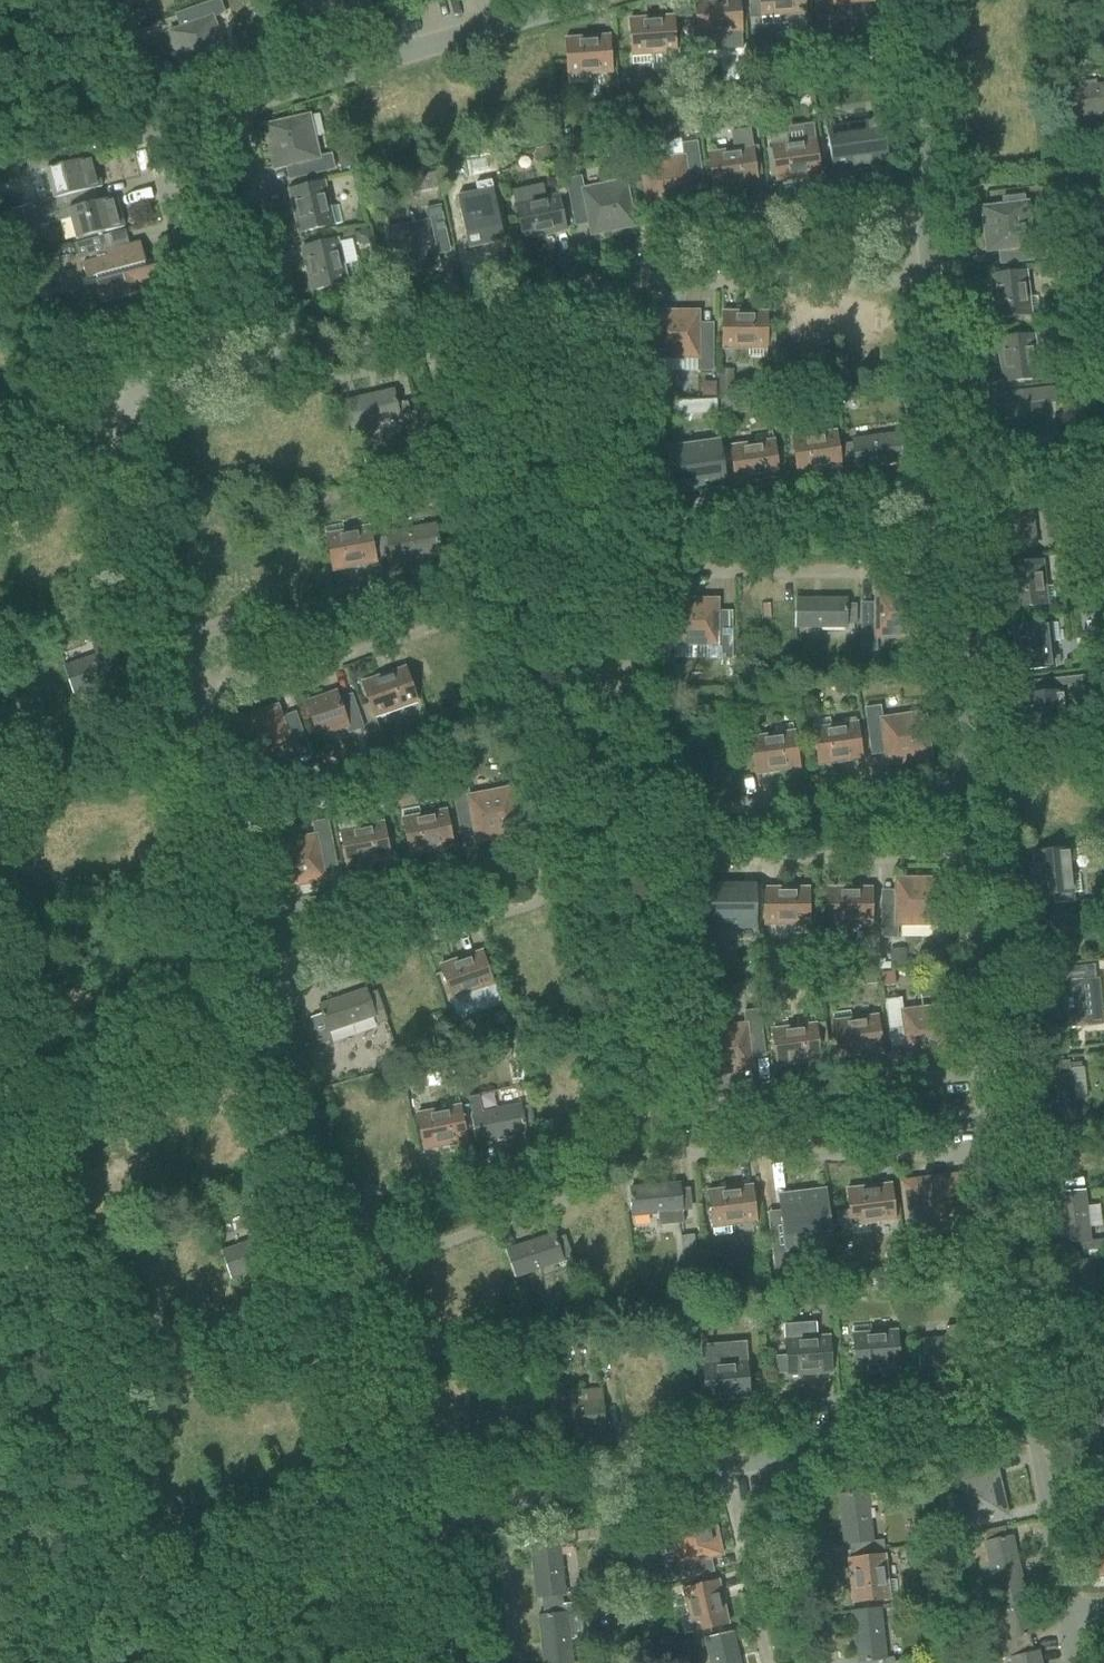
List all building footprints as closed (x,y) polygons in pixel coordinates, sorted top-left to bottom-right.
[(189,25),(180,28),(169,32),(184,74),(226,59),(211,18),(224,14),(219,0),(184,13),(189,25)] [(343,20),(371,13),(367,0),(338,0),(343,20)] [(698,45),(716,44),(716,35),(741,33),(739,0),(707,0),(695,1),(698,45)] [(748,2),(750,26),(751,26),(752,26),(762,25),(780,24),(779,16),(805,14),(804,0),(760,0),(760,1),(750,2),(748,2)] [(816,18),(830,18),(829,3),(872,0),(814,0),(816,18)] [(632,64),(650,63),(650,55),(675,53),(673,17),(629,21),(632,64)] [(568,85),(586,84),(586,75),(611,73),(609,37),(565,40),(568,85)] [(1069,95),(1072,117),(1103,113),(1103,85),(1068,90),(1069,95)] [(780,96),(759,99),(761,111),(767,110),(768,117),(783,115),(780,96)] [(691,111),(672,113),(673,121),(678,121),(679,129),(694,127),(694,131),(697,131),(695,114),(692,114),(691,111)] [(295,164),(298,178),(334,169),(331,155),(318,158),(308,116),(265,126),(275,169),(295,164)] [(865,131),(827,137),(832,170),(832,174),(852,172),(884,167),(889,166),(886,144),(881,145),(880,137),(885,136),(882,119),(863,121),(865,131)] [(734,151),(709,155),(714,190),(757,184),(756,177),(761,176),(757,148),(752,148),(751,140),(750,131),(732,134),(733,143),(734,151)] [(772,151),(767,151),(771,179),(776,178),(776,181),(819,175),(814,140),(789,143),(788,135),(770,138),(772,151)] [(688,182),(701,180),(696,143),(682,145),(684,158),(641,164),(647,208),(691,202),(688,182)] [(549,147),(536,150),(538,161),(551,159),(549,147)] [(63,150),(27,160),(33,183),(48,179),(54,199),(54,200),(84,192),(101,187),(93,157),(76,162),(69,164),(68,164),(67,164),(63,150)] [(351,155),(339,158),(341,169),(354,166),(351,155)] [(435,173),(420,176),(423,192),(438,188),(435,173)] [(587,215),(589,223),(591,235),(634,226),(625,182),(583,191),(580,178),(566,181),(573,217),(587,215)] [(477,193),(457,197),(467,246),(503,238),(491,181),(475,184),(477,193)] [(289,191),(299,234),(342,224),(338,206),(329,208),(324,183),(289,191)] [(542,186),(512,192),(513,197),(522,240),(565,231),(558,196),(545,199),(542,186)] [(0,214),(0,232),(0,233),(1,236),(1,237),(38,227),(71,219),(76,240),(102,233),(124,228),(116,197),(88,205),(84,192),(54,200),(54,199),(32,204),(33,206),(0,214)] [(1031,247),(1026,203),(1024,203),(1023,196),(1022,196),(1002,199),(1003,206),(982,208),(987,252),(1008,249),(1009,263),(1046,259),(1044,245),(1031,247)] [(434,246),(447,243),(440,207),(426,210),(429,223),(386,232),(395,275),(438,266),(434,246)] [(368,231),(354,234),(356,242),(362,247),(371,245),(368,231)] [(90,262),(82,264),(86,279),(86,280),(96,277),(97,282),(95,283),(96,284),(101,304),(128,296),(128,297),(132,296),(132,295),(160,288),(155,268),(155,267),(145,270),(144,264),(146,264),(145,263),(140,243),(129,246),(118,249),(112,251),(113,256),(109,257),(104,236),(85,241),(90,262)] [(302,248),(312,291),(355,281),(351,264),(343,265),(337,240),(302,248)] [(1025,272),(1012,274),(990,276),(995,320),(1039,314),(1037,297),(1029,298),(1025,272)] [(698,334),(698,324),(698,313),(654,313),(654,358),(697,358),(697,371),(712,371),(712,334),(698,334)] [(748,357),(766,357),(766,313),(723,313),(723,349),(748,349),(748,357)] [(997,340),(1002,383),(1038,379),(1035,353),(1043,352),(1041,335),(997,340)] [(717,395),(733,395),(733,369),(717,369),(717,395)] [(703,383),(702,397),(716,397),(716,383),(703,383)] [(1017,407),(1008,408),(997,409),(1002,452),(1046,447),(1041,404),(1054,402),(1052,389),(1016,393),(1017,407)] [(346,407),(337,409),(341,429),(349,427),(350,429),(377,423),(399,418),(410,416),(407,403),(396,405),(393,391),(345,402),(346,407)] [(662,397),(662,409),(674,408),(673,396),(662,397)] [(858,399),(846,400),(847,410),(859,408),(858,399)] [(717,400),(694,401),(694,415),(717,414),(717,400)] [(901,433),(851,441),(851,443),(843,444),(846,464),(855,463),(856,468),(905,461),(904,451),(917,449),(913,423),(900,424),(901,433)] [(792,430),(798,474),(841,468),(836,432),(811,436),(809,428),(792,430)] [(730,448),(735,483),(778,477),(772,433),(754,436),(755,444),(730,448)] [(1093,435),(1079,436),(1081,453),(1095,451),(1093,435)] [(725,483),(719,444),(699,447),(665,452),(671,492),(725,484),(725,483)] [(366,467),(361,475),(373,483),(378,475),(366,467)] [(364,485),(355,487),(357,501),(367,499),(364,485)] [(1035,547),(1032,519),(1030,497),(1002,500),(1007,550),(1013,549),(1014,559),(1033,557),(1032,547),(1035,547)] [(343,532),(341,524),(324,528),(333,571),(375,563),(368,527),(343,532)] [(385,537),(377,538),(381,557),(390,556),(391,561),(440,552),(434,524),(385,534),(385,537)] [(1095,555),(1080,557),(1082,572),(1096,571),(1095,555)] [(1007,565),(1011,609),(1055,604),(1053,586),(1045,587),(1042,562),(1007,565)] [(875,613),(861,613),(861,650),(876,650),(876,637),(919,637),(919,593),(875,593),(875,613)] [(846,599),(796,599),(796,629),(847,629),(847,625),(855,625),(855,604),(846,604),(846,599)] [(731,622),(717,622),(717,601),(673,601),(673,646),(716,646),(716,659),(731,659),(731,622)] [(104,625),(114,651),(128,646),(118,620),(104,625)] [(1013,628),(1018,672),(1053,668),(1050,642),(1059,641),(1057,623),(1013,628)] [(64,667),(66,672),(73,693),(121,676),(108,639),(94,644),(98,654),(64,667)] [(362,683),(369,704),(373,717),(416,703),(405,669),(362,683)] [(1093,675),(1017,683),(1023,741),(1067,736),(1065,718),(1082,716),(1079,692),(1094,690),(1093,675)] [(335,693),(306,702),(317,736),(346,727),(348,733),(362,728),(351,696),(338,700),(335,693)] [(278,705),(235,720),(250,761),(292,746),(297,760),(310,755),(299,723),(286,728),(278,705)] [(884,744),(886,753),(887,764),(931,758),(924,714),(881,720),(880,707),(865,709),(871,746),(884,744)] [(812,721),(819,765),(862,759),(857,724),(831,727),(830,719),(812,721)] [(751,739),(756,774),(799,768),(793,724),(775,727),(776,735),(751,739)] [(348,784),(329,788),(332,801),(350,797),(348,784)] [(473,821),(474,830),(477,841),(520,833),(511,789),(469,797),(466,785),(452,788),(459,824),(473,821)] [(321,790),(306,793),(309,805),(324,802),(321,790)] [(401,811),(410,854),(453,846),(446,811),(421,816),(419,808),(401,811)] [(340,832),(347,867),(390,858),(381,815),(364,818),(365,827),(340,832)] [(320,860),(334,857),(327,821),(313,824),(315,836),(273,845),(282,889),(325,880),(320,860)] [(1068,850),(1033,853),(1037,897),(1054,895),(1054,903),(1074,901),(1073,893),(1081,892),(1080,874),(1071,875),(1068,850)] [(896,901),(882,901),(882,938),(896,938),(896,925),(940,925),(939,880),(896,880),(896,901)] [(695,934),(715,934),(715,926),(754,926),(754,887),(695,887),(695,934)] [(791,925),(791,933),(809,933),(808,889),(765,889),(765,925),(791,925)] [(828,889),(828,933),(846,933),(846,925),(871,925),(871,889),(828,889)] [(905,949),(890,950),(890,966),(906,965),(905,949)] [(440,966),(455,1008),(472,1002),(469,994),(493,986),(481,952),(440,966)] [(877,959),(862,959),(862,969),(877,969),(877,959)] [(1049,985),(1037,986),(1042,1030),(1086,1025),(1102,1024),(1097,980),(1094,980),(1093,967),(1079,968),(1056,970),(1058,984),(1049,985)] [(893,972),(881,974),(883,987),(895,985),(893,972)] [(874,974),(865,975),(867,985),(876,984),(874,974)] [(808,976),(798,978),(800,989),(810,987),(808,976)] [(383,1011),(376,992),(368,995),(366,990),(319,1006),(322,1015),(310,1020),(318,1045),(331,1040),(328,1032),(376,1016),(375,1014),(383,1011)] [(905,1036),(906,1045),(907,1057),(951,1051),(945,1007),(902,1012),(900,1000),(886,1002),(891,1038),(905,1036)] [(703,1031),(709,1075),(752,1069),(749,1049),(763,1047),(758,1010),(744,1012),(746,1025),(703,1031)] [(833,1014),(839,1058),(882,1052),(877,1016),(852,1020),(850,1011),(833,1014)] [(772,1031),(777,1066),(820,1060),(814,1016),(796,1019),(797,1027),(772,1031)] [(512,1027),(499,1031),(502,1042),(515,1038),(512,1027)] [(497,1047),(495,1058),(508,1061),(511,1050),(497,1047)] [(1048,1077),(1043,1078),(1049,1127),(1054,1126),(1055,1136),(1075,1134),(1074,1124),(1076,1124),(1074,1104),(1074,1100),(1071,1075),(1048,1077)] [(468,1098),(471,1113),(477,1143),(526,1133),(525,1128),(534,1126),(530,1106),(522,1107),(521,1104),(481,1111),(478,1096),(468,1098)] [(423,1150),(466,1141),(458,1098),(440,1102),(442,1110),(417,1115),(423,1150)] [(63,1164),(67,1186),(68,1190),(80,1188),(78,1179),(99,1175),(97,1164),(127,1158),(122,1130),(72,1140),(76,1162),(63,1164)] [(914,1182),(902,1184),(909,1235),(929,1233),(929,1230),(928,1226),(939,1224),(966,1221),(961,1184),(947,1186),(947,1185),(946,1178),(945,1178),(914,1182)] [(679,1184),(630,1188),(631,1211),(632,1216),(658,1214),(659,1225),(666,1225),(682,1223),(681,1212),(681,1206),(679,1190),(679,1184)] [(847,1190),(850,1212),(853,1234),(871,1232),(870,1223),(895,1220),(891,1185),(847,1190)] [(754,1207),(751,1187),(708,1192),(714,1236),(732,1234),(730,1225),(756,1222),(754,1207)] [(1056,1194),(1062,1245),(1068,1244),(1069,1253),(1086,1251),(1088,1251),(1103,1249),(1103,1240),(1089,1241),(1088,1230),(1088,1228),(1085,1207),(1085,1202),(1083,1191),(1056,1194)] [(787,1249),(830,1243),(828,1229),(823,1192),(780,1198),(786,1248),(786,1249),(787,1249)] [(254,1241),(221,1252),(231,1279),(278,1262),(264,1225),(250,1230),(254,1241)] [(506,1251),(515,1277),(562,1261),(561,1259),(571,1256),(564,1237),(555,1240),(553,1235),(506,1251)] [(693,1235),(681,1237),(684,1263),(697,1261),(697,1259),(693,1235)] [(1088,1251),(1069,1253),(1070,1263),(1064,1263),(1070,1312),(1097,1309),(1092,1260),(1089,1260),(1088,1251)] [(789,1264),(774,1266),(775,1275),(790,1274),(789,1264)] [(751,1276),(746,1280),(747,1286),(751,1289),(757,1289),(761,1285),(761,1280),(757,1276),(751,1276)] [(827,1288),(816,1289),(817,1306),(828,1306),(827,1288)] [(816,1338),(815,1324),(784,1326),(786,1357),(776,1358),(777,1373),(787,1372),(787,1376),(831,1373),(829,1337),(816,1338)] [(853,1327),(856,1371),(900,1367),(897,1331),(871,1334),(870,1325),(853,1327)] [(946,1339),(917,1341),(918,1346),(919,1368),(970,1365),(967,1325),(954,1326),(951,1326),(945,1327),(945,1329),(946,1339)] [(744,1343),(701,1347),(702,1365),(703,1370),(705,1401),(749,1397),(745,1353),(744,1343)] [(551,1393),(554,1433),(604,1429),(601,1389),(551,1393)] [(1084,1403),(1087,1439),(1103,1438),(1103,1402),(1084,1403)] [(944,1491),(954,1489),(963,1527),(1007,1516),(996,1473),(966,1480),(963,1467),(940,1472),(944,1491)] [(872,1542),(869,1515),(867,1493),(840,1496),(845,1545),(851,1544),(852,1554),(870,1552),(869,1542),(872,1542)] [(701,1560),(710,1558),(721,1556),(711,1513),(668,1523),(678,1565),(665,1568),(668,1582),(704,1574),(701,1560)] [(936,1528),(928,1530),(931,1543),(939,1541),(936,1528)] [(984,1544),(995,1592),(1022,1586),(1011,1537),(1005,1539),(1003,1529),(984,1533),(986,1543),(984,1544)] [(1092,1532),(1095,1576),(1103,1576),(1103,1531),(1092,1532)] [(542,1598),(543,1607),(562,1605),(561,1595),(565,1595),(559,1546),(532,1549),(537,1598),(542,1598)] [(884,1556),(871,1557),(849,1559),(854,1603),(898,1598),(896,1580),(887,1581),(884,1556)] [(681,1616),(685,1634),(728,1624),(718,1581),(683,1589),(689,1614),(681,1616)] [(1022,1586),(995,1592),(1006,1640),(1000,1642),(1002,1651),(1011,1649),(1029,1645),(1027,1635),(1033,1634),(1022,1586)] [(543,1662),(569,1662),(571,1662),(566,1613),(563,1613),(562,1605),(543,1607),(544,1616),(538,1617),(543,1662)] [(852,1612),(858,1662),(862,1662),(893,1662),(892,1659),(892,1658),(885,1659),(880,1609),(874,1610),(852,1612)] [(705,1640),(710,1662),(739,1662),(732,1634),(705,1640)] [(1002,1651),(1004,1658),(1010,1658),(1011,1662),(1039,1662),(1037,1653),(1031,1654),(1029,1645),(1011,1649),(1002,1651)]
